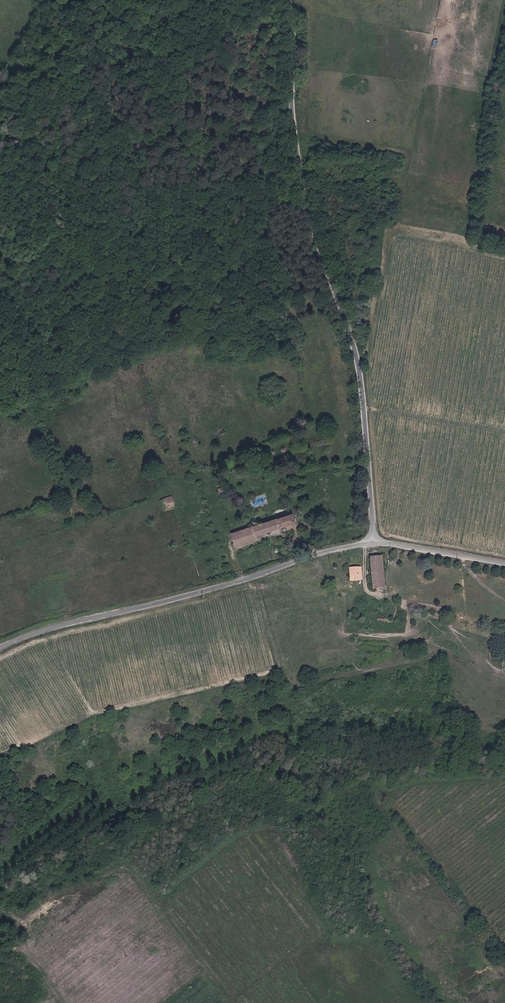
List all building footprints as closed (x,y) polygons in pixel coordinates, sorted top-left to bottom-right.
[(160,499),(164,511),(176,507),(172,495),(160,499)] [(293,513),(233,533),(237,546),(260,538),(259,533),(296,522),(293,513)] [(372,589),(384,588),(382,556),(370,557),(372,589)] [(361,567),(349,568),(350,574),(351,574),(351,577),(355,577),(355,580),(361,580),(361,567)]
